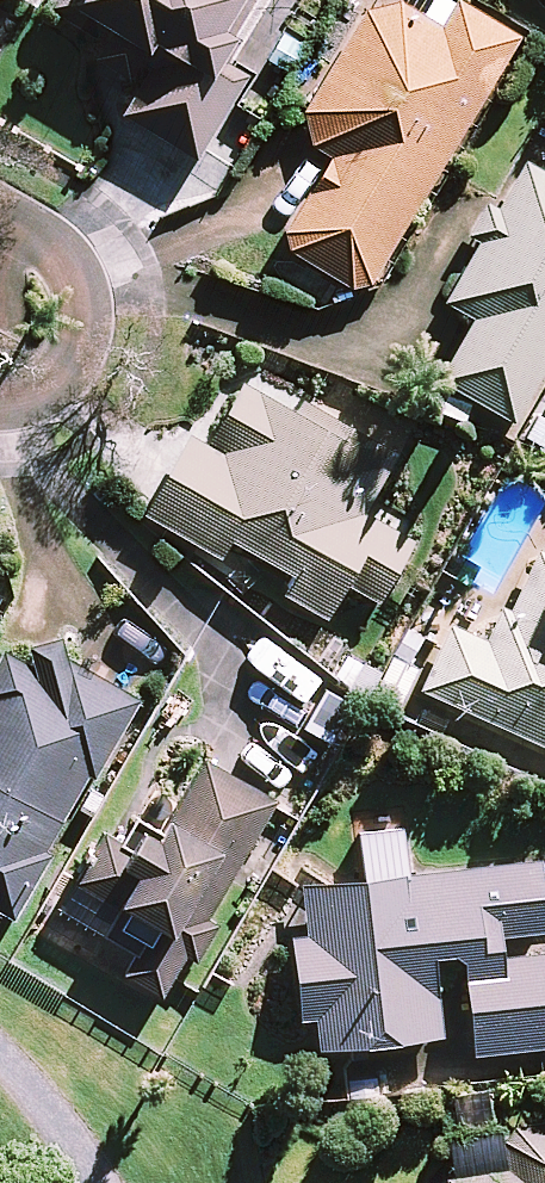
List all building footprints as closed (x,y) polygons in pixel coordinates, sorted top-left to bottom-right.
[(73,10),(110,32),(93,59),(136,86),(119,114),(196,161),(253,70),(223,52),(255,0),(79,0),(73,10)] [(303,117),(309,143),(334,158),(280,245),(361,295),(517,39),(453,0),(424,0),(419,9),(403,1),(372,5),(303,117)] [(522,162),(444,304),(474,320),(440,383),(518,426),(544,376),(544,175),(522,162)] [(299,412),(245,381),(207,447),(188,436),(143,516),(219,559),(230,541),(292,577),(282,595),(324,619),(344,584),(377,603),(413,540),(362,511),(394,455),(303,403),(299,412)] [(537,553),(496,646),(451,626),(421,692),(544,747),(544,557),(537,553)] [(10,917),(134,699),(20,633),(0,668),(0,912),(10,917)] [(46,887),(68,900),(109,925),(103,936),(137,956),(126,975),(171,1002),(240,883),(232,879),(276,804),(204,762),(161,835),(145,826),(127,859),(101,844),(82,877),(59,864),(46,887)] [(505,952),(504,936),(544,932),(544,920),(539,863),(300,886),(305,936),(291,937),(299,1020),(316,1019),(319,1049),(436,1038),(428,958),(462,954),(472,1055),(544,1047),(544,948),(505,952)] [(505,1135),(511,1176),(463,1182),(544,1182),(544,1129),(505,1135)]
